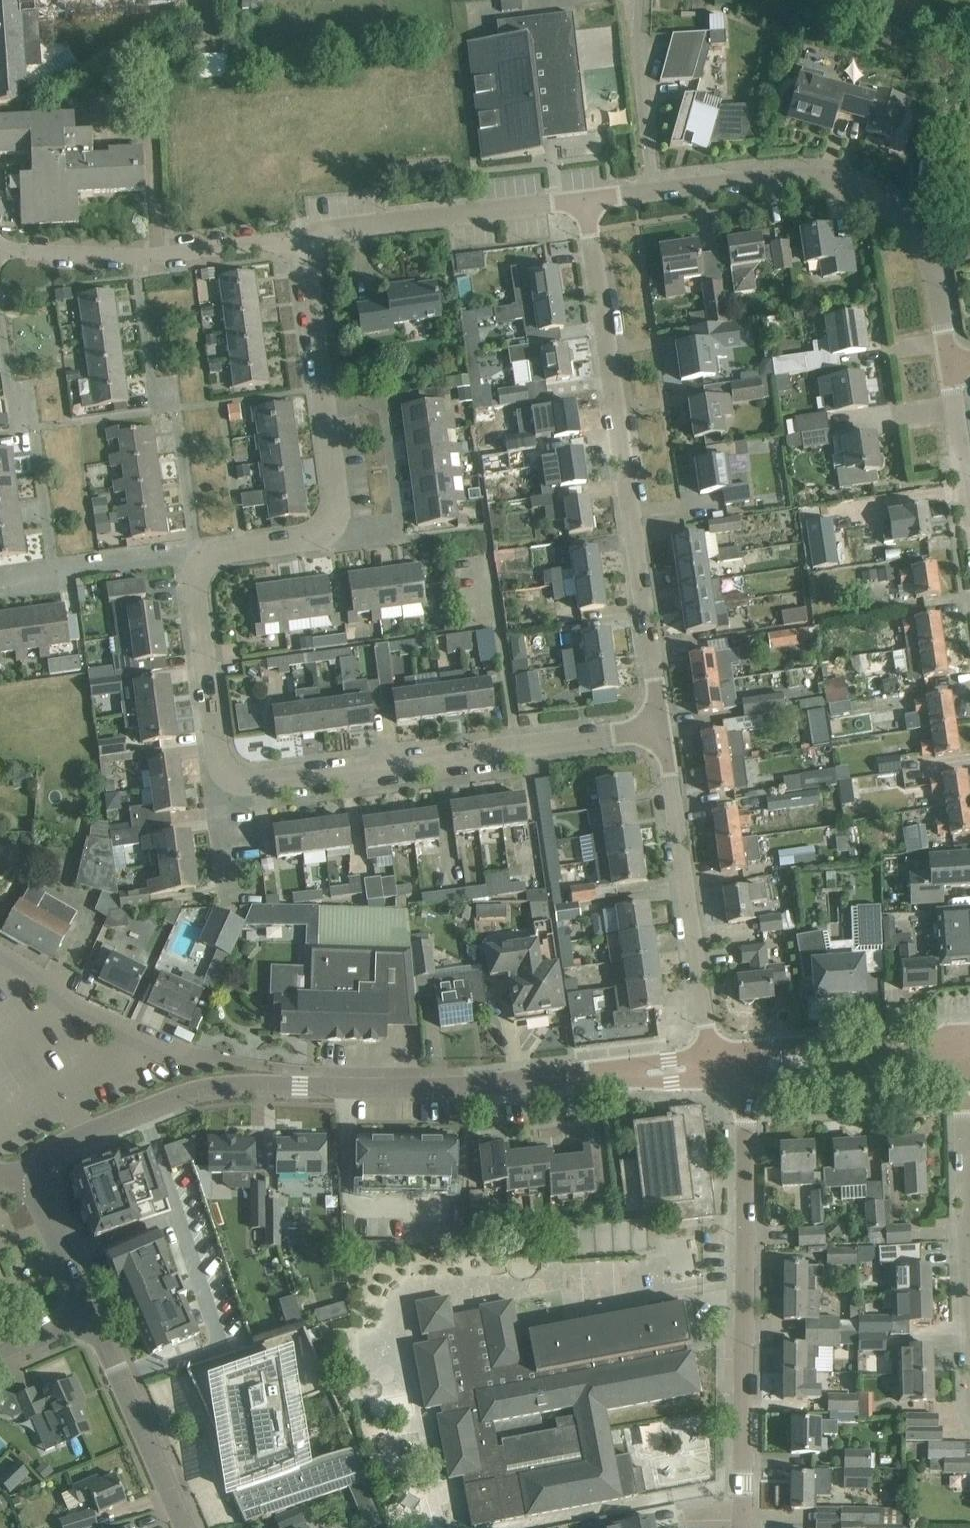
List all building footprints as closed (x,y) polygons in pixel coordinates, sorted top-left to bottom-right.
[(5,106),(25,104),(23,69),(22,44),(40,43),(37,13),(144,6),(167,4),(167,0),(0,0),(0,106),(5,106)] [(243,11),(272,9),(271,0),(242,0),(243,11)] [(889,13),(894,0),(858,0),(889,13)] [(672,35),(660,82),(701,80),(710,46),(726,45),(724,17),(723,17),(722,8),(710,9),(711,18),(709,18),(709,33),(672,35)] [(499,39),(469,42),(469,44),(470,44),(484,159),(483,159),(483,161),(546,153),(545,151),(543,152),(541,140),(587,134),(577,47),(572,14),(497,23),(499,39)] [(879,21),(871,40),(889,48),(892,41),(899,44),(904,32),(879,21)] [(230,74),(229,51),(198,52),(199,75),(230,74)] [(782,102),(782,103),(782,105),(782,107),(783,108),(783,110),(784,111),(784,113),(785,114),(789,115),(788,119),(830,130),(836,110),(867,119),(868,114),(872,115),(867,133),(891,139),(893,132),(895,132),(897,131),(898,130),(899,129),(901,128),(902,126),(903,125),(903,123),(904,122),(905,120),(905,118),(905,116),(905,115),(905,113),(905,111),(905,109),(904,108),(904,106),(903,105),(905,96),(860,83),(858,91),(821,80),(823,75),(802,69),(800,74),(797,87),(793,86),(792,87),(790,88),(789,89),(788,90),(787,91),(786,92),(785,94),(784,95),(783,97),(783,98),(782,100),(782,102)] [(684,96),(670,147),(682,146),(682,144),(689,144),(691,144),(691,146),(708,151),(711,141),(714,132),(723,134),(723,141),(742,140),(741,120),(740,105),(737,105),(720,106),(721,99),(707,95),(696,96),(684,96)] [(30,154),(32,177),(19,177),(20,189),(21,225),(79,222),(77,194),(145,191),(144,189),(143,149),(123,150),(108,151),(108,156),(93,157),(91,132),(85,133),(84,124),(75,125),(74,115),(0,118),(0,155),(30,154)] [(829,227),(801,231),(804,251),(806,265),(821,263),(823,277),(834,275),(854,272),(849,241),(831,244),(829,227)] [(759,235),(727,240),(732,269),(735,294),(756,291),(753,272),(758,265),(764,264),(764,262),(774,261),(776,272),(791,270),(790,263),(787,243),(771,245),(772,246),(761,248),(759,235)] [(696,243),(660,248),(667,298),(684,295),(681,281),(702,278),(699,262),(696,243)] [(467,254),(456,255),(458,272),(469,271),(467,254)] [(546,262),(510,268),(512,284),(513,284),(516,306),(559,299),(558,296),(557,285),(561,284),(559,272),(555,273),(555,270),(548,271),(546,262)] [(212,270),(202,271),(204,282),(214,280),(212,270)] [(253,273),(220,277),(223,305),(257,300),(253,273)] [(388,300),(357,305),(362,334),(393,330),(393,325),(440,318),(438,303),(435,283),(414,286),(414,282),(386,287),(388,300)] [(703,284),(702,285),(708,327),(714,326),(728,324),(724,292),(722,282),(703,284)] [(70,288),(55,291),(56,300),(72,298),(70,288)] [(113,291),(79,296),(82,324),(116,319),(113,291)] [(516,306),(512,306),(514,320),(523,319),(526,334),(539,332),(543,331),(563,328),(559,299),(516,306)] [(257,300),(223,305),(227,332),(261,328),(257,300)] [(214,316),(213,307),(201,308),(202,317),(214,316)] [(476,311),(462,313),(468,354),(482,352),(477,318),(476,312),(476,311)] [(813,354),(803,356),(806,372),(820,370),(840,367),(838,355),(866,351),(860,315),(840,318),(826,320),(829,340),(812,343),(813,354)] [(116,319),(82,324),(86,351),(120,347),(116,319)] [(689,345),(677,347),(681,380),(701,378),(716,375),(714,360),(727,358),(726,351),(740,349),(739,342),(737,323),(723,325),(717,326),(698,329),(687,330),(689,345)] [(74,325),(61,327),(62,337),(75,335),(74,325)] [(261,328),(227,332),(231,360),(264,356),(261,328)] [(216,335),(206,337),(207,347),(218,346),(216,335)] [(541,344),(509,348),(511,364),(529,361),(530,369),(532,383),(546,381),(551,381),(570,378),(566,348),(546,351),(542,351),(541,344)] [(120,347),(86,351),(90,379),(124,375),(120,347)] [(264,356),(231,360),(234,388),(268,383),(264,356)] [(222,371),(221,363),(209,365),(210,373),(222,371)] [(78,371),(67,372),(68,382),(79,381),(78,371)] [(92,395),(82,397),(83,408),(128,402),(124,375),(90,379),(92,395)] [(469,375),(446,378),(448,389),(458,387),(470,386),(469,378),(469,375)] [(841,379),(819,382),(822,398),(823,398),(834,396),(836,412),(846,410),(866,407),(861,376),(841,379)] [(480,377),(469,378),(470,386),(471,396),(473,409),(499,405),(499,400),(492,401),(490,401),(488,386),(482,387),(480,377)] [(771,378),(760,380),(762,399),(774,397),(771,378)] [(741,383),(730,384),(733,399),(733,401),(733,405),(763,401),(762,399),(760,380),(741,383)] [(459,397),(471,396),(470,386),(458,387),(459,397)] [(526,386),(497,390),(499,400),(499,405),(528,401),(526,386)] [(709,401),(689,404),(694,438),(714,435),(724,433),(722,417),(730,416),(729,405),(728,398),(709,401)] [(419,404),(402,406),(405,430),(444,425),(445,433),(456,431),(454,415),(443,417),(442,411),(441,401),(422,404),(419,404)] [(291,403),(251,408),(254,423),(257,423),(258,436),(295,431),(291,403)] [(550,407),(516,412),(518,428),(532,426),(533,432),(534,439),(554,436),(554,438),(559,437),(579,434),(574,403),(554,406),(550,407)] [(238,404),(227,405),(230,422),(241,420),(238,404)] [(795,419),(785,420),(787,436),(829,430),(826,414),(795,419)] [(444,425),(405,430),(408,454),(447,449),(448,456),(459,455),(458,444),(447,446),(446,442),(445,433),(444,425)] [(128,427),(106,430),(108,441),(119,440),(120,454),(121,459),(157,455),(153,428),(129,432),(128,427)] [(787,436),(786,436),(788,449),(803,447),(804,450),(831,446),(829,430),(787,436)] [(258,436),(255,436),(257,451),(260,450),(262,464),(259,464),(259,465),(299,459),(295,431),(258,436)] [(533,432),(504,436),(506,453),(536,449),(534,439),(533,432)] [(854,438),(834,440),(836,456),(844,454),(846,469),(837,470),(839,488),(877,483),(875,471),(879,470),(874,435),(854,438)] [(467,443),(458,445),(460,455),(469,453),(467,443)] [(708,460),(696,462),(700,494),(723,490),(725,505),(749,502),(746,482),(745,472),(727,475),(725,459),(738,457),(736,443),(726,445),(723,445),(706,448),(708,460)] [(15,474),(11,448),(0,449),(0,476),(15,474)] [(447,449),(408,454),(412,478),(450,473),(451,480),(462,478),(461,468),(450,470),(450,466),(448,456),(447,449)] [(537,457),(536,449),(506,453),(496,454),(480,456),(483,476),(492,475),(537,468),(539,468),(537,457)] [(561,454),(537,457),(539,468),(537,468),(540,489),(555,487),(566,486),(586,483),(581,451),(561,454)] [(120,454),(109,456),(110,461),(111,467),(122,466),(124,481),(124,486),(160,481),(157,455),(121,459),(120,454)] [(299,459),(259,465),(261,478),(264,478),(266,492),(303,487),(299,459)] [(236,468),(238,479),(250,478),(248,467),(236,468)] [(450,473),(412,478),(415,502),(454,497),(455,504),(466,502),(464,491),(453,493),(453,490),(451,480),(450,473)] [(18,501),(15,474),(0,476),(0,503),(18,501)] [(124,481),(113,482),(113,487),(114,494),(125,492),(127,507),(128,512),(164,507),(160,481),(124,486),(124,481)] [(266,492),(263,493),(265,506),(268,506),(270,519),(267,520),(267,521),(307,515),(303,487),(266,492)] [(480,489),(468,491),(469,500),(481,499),(480,489)] [(541,497),(530,498),(532,509),(545,507),(558,505),(556,495),(541,497)] [(454,497),(415,502),(418,526),(457,521),(458,527),(467,525),(466,517),(456,518),(456,514),(455,504),(454,497)] [(106,498),(92,500),(95,519),(108,517),(106,498)] [(564,504),(558,505),(545,507),(547,523),(567,520),(569,534),(573,534),(593,531),(588,499),(564,503),(564,504)] [(22,527),(18,501),(0,503),(0,530),(22,527)] [(890,524),(881,525),(884,543),(907,540),(931,537),(926,505),(903,508),(903,509),(888,511),(890,524)] [(127,507),(116,508),(117,514),(117,520),(128,518),(131,539),(168,534),(164,507),(128,512),(127,507)] [(108,517),(95,519),(97,534),(110,532),(108,517)] [(739,518),(709,522),(710,533),(711,536),(715,535),(740,531),(739,518)] [(813,569),(838,565),(831,520),(806,524),(813,569)] [(25,553),(22,527),(0,530),(0,557),(25,553)] [(702,534),(672,538),(675,562),(705,558),(717,556),(716,550),(718,550),(715,535),(711,536),(710,533),(702,535),(702,534)] [(718,550),(716,550),(717,556),(741,552),(740,546),(718,550)] [(574,571),(562,572),(564,584),(575,582),(600,578),(595,549),(576,552),(571,553),(574,571)] [(741,552),(717,556),(718,563),(742,559),(741,552)] [(705,558),(675,562),(679,586),(708,582),(705,558)] [(912,572),(899,573),(901,585),(913,584),(915,598),(920,598),(939,595),(935,564),(915,567),(911,568),(912,572)] [(420,565),(396,568),(401,607),(422,605),(423,614),(433,613),(432,603),(425,604),(423,585),(420,565)] [(396,568),(372,571),(378,620),(381,620),(380,610),(401,607),(396,568)] [(562,568),(543,571),(545,586),(552,585),(564,584),(562,572),(562,568)] [(893,569),(878,571),(879,580),(894,578),(893,569)] [(865,571),(862,572),(863,581),(878,579),(877,570),(865,571)] [(353,613),(347,614),(348,624),(357,622),(356,613),(371,611),(372,621),(378,620),(372,571),(348,574),(353,613)] [(328,577),(304,580),(309,619),(329,617),(330,626),(340,625),(339,615),(333,616),(331,597),(328,577)] [(600,578),(575,582),(578,597),(580,611),(584,610),(604,607),(600,578)] [(143,580),(107,585),(108,602),(111,602),(116,639),(161,633),(158,606),(143,608),(141,597),(145,597),(143,580)] [(304,580),(280,583),(286,632),(289,632),(288,622),(309,619),(304,580)] [(708,582),(679,586),(682,610),(723,604),(723,603),(722,597),(720,580),(708,582)] [(261,626),(255,627),(256,636),(265,635),(264,626),(277,624),(279,633),(286,632),(280,583),(256,587),(261,626)] [(564,584),(552,585),(553,593),(554,600),(566,599),(564,584)] [(84,588),(77,589),(77,591),(78,600),(78,603),(85,602),(84,588)] [(747,593),(722,597),(723,603),(723,604),(725,604),(748,600),(747,593)] [(748,600),(725,604),(726,609),(749,606),(748,600)] [(723,604),(682,610),(686,634),(706,631),(715,629),(713,617),(727,615),(726,609),(725,604),(723,604)] [(46,646),(39,647),(40,658),(47,657),(49,657),(48,647),(50,647),(70,644),(64,605),(40,608),(46,646)] [(22,650),(14,651),(16,661),(23,660),(25,660),(24,649),(39,647),(46,646),(40,608),(16,611),(22,650)] [(805,608),(782,612),(784,625),(807,621),(805,608)] [(2,663),(0,653),(14,651),(22,650),(16,611),(0,613),(0,664),(2,663)] [(915,621),(902,623),(904,636),(916,634),(918,648),(943,645),(938,615),(919,618),(914,619),(915,621)] [(460,617),(442,618),(444,631),(462,629),(462,627),(461,616),(460,617)] [(808,628),(779,633),(782,646),(810,642),(808,628)] [(493,629),(476,632),(480,663),(497,660),(493,629)] [(588,634),(583,635),(587,664),(612,660),(607,631),(588,634)] [(114,668),(99,670),(100,681),(118,679),(131,677),(151,674),(149,660),(165,658),(161,633),(116,639),(113,639),(115,656),(113,656),(114,668)] [(471,633),(458,634),(461,652),(474,651),(471,633)] [(347,634),(337,636),(339,646),(349,644),(347,634)] [(458,634),(445,636),(448,654),(461,652),(458,634)] [(321,638),(314,639),(315,649),(323,648),(321,638)] [(423,639),(410,640),(412,651),(425,649),(423,639)] [(377,648),(373,649),(378,677),(391,675),(389,653),(399,652),(400,657),(412,655),(412,651),(410,640),(376,645),(377,648)] [(918,648),(893,652),(896,675),(909,673),(910,678),(922,676),(923,678),(927,677),(947,674),(943,645),(918,648)] [(836,646),(823,648),(825,660),(839,657),(836,646)] [(349,649),(338,650),(339,660),(351,659),(349,649)] [(709,652),(689,655),(693,685),(718,681),(733,679),(731,666),(740,664),(737,650),(728,651),(728,649),(713,652),(709,652)] [(338,650),(313,653),(314,663),(339,660),(338,650)] [(574,651),(561,652),(563,667),(576,665),(574,651)] [(313,653),(288,657),(290,666),(314,663),(313,653)] [(81,655),(67,657),(69,673),(83,671),(81,655)] [(288,657),(266,660),(268,669),(279,668),(290,666),(288,657)] [(612,660),(587,664),(589,673),(591,693),(616,689),(612,660)] [(576,665),(563,667),(565,682),(578,680),(576,665)] [(537,673),(517,676),(521,704),(541,701),(537,673)] [(391,675),(378,677),(378,679),(382,708),(394,707),(395,707),(397,723),(421,720),(415,677),(404,680),(407,691),(394,693),(391,675)] [(418,689),(415,677),(421,720),(445,717),(441,686),(418,689)] [(843,678),(822,682),(826,704),(847,701),(843,678)] [(100,681),(89,683),(92,699),(120,695),(121,695),(120,690),(118,679),(100,681)] [(367,681),(343,684),(345,699),(349,729),(373,726),(371,710),(382,708),(378,679),(367,681)] [(718,681),(693,685),(698,714),(717,712),(722,711),(722,709),(734,707),(738,707),(733,679),(718,681)] [(136,701),(121,703),(123,716),(172,709),(168,680),(148,683),(134,685),(136,701)] [(489,680),(465,683),(469,713),(493,710),(490,690),(489,680)] [(465,683),(441,686),(445,717),(469,713),(465,683)] [(898,684),(884,686),(885,694),(899,692),(898,684)] [(315,689),(295,692),(297,706),(301,736),(325,733),(321,703),(319,688),(315,689)] [(782,694),(743,700),(745,718),(785,712),(782,694)] [(926,701),(914,703),(916,715),(928,714),(930,727),(954,724),(950,694),(930,697),(925,698),(926,701)] [(345,699),(321,703),(325,733),(349,729),(345,699)] [(828,706),(830,717),(850,713),(848,702),(828,706)] [(297,706),(272,709),(276,739),(301,736),(297,706)] [(826,707),(806,711),(809,731),(829,728),(826,707)] [(172,709),(123,716),(125,729),(140,727),(142,743),(156,742),(176,739),(172,709)] [(720,731),(701,734),(705,764),(743,759),(745,758),(743,745),(740,745),(738,732),(764,728),(763,716),(723,722),(724,731),(720,731)] [(917,719),(905,721),(906,731),(919,729),(917,719)] [(932,742),(919,744),(921,756),(933,755),(934,757),(939,756),(959,753),(954,724),(930,727),(932,742)] [(127,739),(98,744),(100,758),(129,753),(127,739)] [(129,753),(100,758),(101,765),(110,763),(139,759),(141,773),(143,790),(152,788),(182,784),(178,759),(163,761),(161,749),(141,752),(138,752),(129,753)] [(198,810),(190,756),(180,758),(188,811),(198,810)] [(900,757),(877,759),(879,773),(901,770),(900,757)] [(743,759),(705,764),(709,794),(729,791),(733,790),(733,789),(747,787),(743,759)] [(29,769),(10,775),(15,791),(34,784),(29,769)] [(820,771),(799,774),(800,776),(802,790),(822,787),(837,785),(834,769),(820,771)] [(942,779),(929,781),(931,794),(944,792),(946,806),(969,802),(966,772),(946,775),(942,776),(942,779)] [(902,774),(877,778),(880,792),(904,789),(902,774)] [(629,778),(598,783),(601,802),(601,808),(633,804),(629,778)] [(145,806),(129,808),(131,823),(131,830),(137,829),(171,824),(170,813),(185,811),(182,784),(152,788),(154,804),(145,806)] [(817,791),(766,798),(768,811),(819,804),(817,791)] [(119,793),(104,795),(106,812),(121,809),(119,793)] [(22,812),(21,814),(33,814),(34,796),(22,795),(22,802),(22,812)] [(523,795),(499,798),(503,828),(527,825),(526,815),(523,795)] [(499,798),(474,801),(478,831),(503,828),(499,798)] [(474,801),(450,805),(453,824),(454,835),(478,831),(474,801)] [(547,802),(537,803),(540,818),(549,817),(547,802)] [(935,822),(937,835),(949,833),(950,835),(954,835),(969,832),(969,803),(969,802),(946,806),(948,820),(935,822)] [(633,804),(601,808),(605,834),(636,830),(633,804)] [(732,810),(712,813),(716,843),(740,840),(738,825),(751,823),(749,811),(736,813),(736,810),(732,810)] [(435,811),(411,814),(415,844),(439,841),(438,831),(435,811)] [(411,814),(386,817),(390,846),(392,857),(393,857),(391,847),(399,846),(415,844),(411,814)] [(386,817),(362,820),(365,840),(366,846),(366,850),(368,860),(392,857),(390,846),(386,817)] [(549,817),(540,818),(544,844),(553,842),(549,817)] [(346,819),(322,822),(325,846),(326,852),(350,849),(348,838),(346,819)] [(322,822),(297,825),(300,846),(301,855),(326,852),(325,846),(322,822)] [(297,825),(273,828),(276,846),(277,858),(297,856),(301,855),(300,846),(297,825)] [(925,826),(903,829),(906,853),(929,849),(925,826)] [(131,830),(110,833),(112,848),(121,847),(128,846),(139,845),(137,829),(131,830)] [(605,834),(590,836),(594,862),(640,855),(639,846),(636,830),(605,834)] [(169,836),(142,839),(144,851),(148,850),(151,866),(160,865),(192,861),(188,833),(169,836)] [(740,840),(716,843),(721,873),(740,870),(744,869),(744,864),(760,862),(756,837),(740,840)] [(81,860),(75,885),(101,892),(102,892),(118,896),(118,894),(115,871),(112,848),(111,841),(86,838),(81,860)] [(553,842),(544,844),(548,868),(557,867),(553,842)] [(800,850),(779,852),(781,866),(816,862),(813,847),(800,849),(800,850)] [(908,875),(909,905),(923,904),(943,902),(942,888),(969,886),(969,867),(969,853),(949,855),(927,857),(929,874),(908,875)] [(640,855),(594,862),(597,884),(598,887),(612,885),(612,886),(615,885),(624,884),(644,881),(640,855)] [(162,880),(148,882),(150,893),(150,895),(176,891),(196,889),(192,861),(160,865),(162,880)] [(557,867),(548,868),(554,906),(562,904),(559,882),(562,881),(560,866),(557,867)] [(280,873),(263,875),(266,903),(283,901),(280,873)] [(508,873),(484,878),(486,886),(486,887),(488,897),(512,894),(510,884),(508,873)] [(381,877),(364,879),(367,901),(398,897),(396,887),(396,886),(382,888),(381,878),(381,877)] [(535,891),(526,892),(527,903),(529,903),(548,903),(546,889),(545,890),(544,880),(534,881),(535,891)] [(524,883),(510,884),(512,894),(526,892),(524,883)] [(593,884),(570,888),(571,900),(571,903),(572,903),(596,900),(593,884)] [(4,930),(2,934),(26,947),(28,944),(52,958),(52,957),(62,941),(69,928),(67,927),(75,913),(61,904),(53,918),(37,909),(45,895),(46,894),(45,893),(42,892),(31,886),(30,885),(21,901),(21,900),(14,913),(4,930)] [(411,885),(396,887),(398,897),(408,895),(412,895),(411,885)] [(486,886),(467,889),(469,899),(469,902),(488,899),(488,897),(486,887),(486,886)] [(743,889),(724,892),(728,923),(748,920),(751,920),(749,904),(765,902),(763,886),(743,889)] [(349,888),(330,890),(331,900),(351,898),(349,888)] [(441,892),(421,895),(423,904),(454,901),(469,899),(467,889),(441,892)] [(128,892),(118,894),(118,896),(120,909),(148,905),(146,894),(146,890),(128,892)] [(317,891),(307,892),(309,903),(323,901),(322,890),(317,891)] [(307,892),(293,894),(294,904),(309,903),(307,892)] [(459,903),(454,915),(468,922),(473,909),(459,903)] [(517,943),(486,948),(487,957),(490,977),(508,974),(514,1017),(525,1016),(526,1021),(550,1018),(550,1017),(548,1017),(548,1012),(563,1010),(560,990),(556,963),(555,964),(548,903),(529,903),(536,937),(516,940),(517,943)] [(578,903),(554,907),(557,922),(580,919),(578,903)] [(245,922),(244,925),(308,925),(307,952),(306,969),(273,968),(273,972),(272,994),(277,994),(277,998),(275,998),(274,1018),(282,1018),(281,1034),(317,1036),(327,1036),(329,942),(317,942),(317,908),(317,905),(252,906),(245,922)] [(627,908),(617,909),(620,935),(651,931),(647,905),(627,908)] [(880,906),(856,907),(858,948),(882,947),(880,906)] [(317,908),(317,942),(329,942),(327,1036),(327,1040),(379,1042),(379,1038),(385,1038),(385,1024),(418,1025),(411,945),(410,935),(408,910),(317,908)] [(169,910),(164,921),(173,925),(181,909),(169,910)] [(214,909),(199,942),(218,950),(230,956),(244,925),(245,922),(214,909)] [(937,911),(940,966),(969,964),(969,909),(937,911)] [(793,913),(759,918),(761,933),(795,928),(793,913)] [(894,917),(882,918),(884,948),(900,947),(901,969),(902,989),(936,987),(934,960),(914,962),(913,946),(911,946),(910,934),(895,935),(894,917)] [(163,921),(155,940),(156,941),(164,945),(173,925),(164,921),(163,921)] [(569,927),(557,929),(559,946),(571,944),(569,927)] [(620,935),(607,937),(611,963),(624,961),(655,956),(651,931),(620,935)] [(427,932),(414,934),(419,975),(433,973),(427,932)] [(822,932),(796,936),(804,980),(814,979),(816,1001),(848,998),(848,993),(864,992),(861,959),(828,962),(822,932)] [(102,946),(93,964),(104,969),(99,980),(133,997),(142,979),(148,966),(128,957),(127,960),(113,955),(116,948),(104,943),(102,946)] [(571,944),(559,946),(561,958),(562,958),(564,970),(582,966),(581,960),(574,961),(571,944)] [(752,976),(738,978),(740,1002),(741,1001),(741,1002),(742,1002),(742,1003),(743,1003),(743,1004),(744,1004),(745,1004),(745,1005),(746,1005),(747,1005),(748,1005),(749,1005),(750,1005),(751,1004),(752,1004),(753,1003),(754,1002),(754,1001),(755,1001),(755,1000),(772,998),(770,985),(785,984),(785,982),(783,967),(783,965),(768,967),(766,945),(761,945),(741,947),(743,963),(750,963),(752,976)] [(655,956),(624,961),(628,987),(658,982),(655,956)] [(162,974),(148,1004),(189,1022),(202,991),(200,991),(202,986),(204,982),(184,973),(180,982),(162,974)] [(446,978),(434,980),(436,996),(438,1007),(441,1027),(471,1023),(469,1011),(475,1009),(474,1006),(486,1005),(485,994),(482,974),(482,973),(446,978)] [(575,978),(565,980),(567,995),(578,994),(575,978)] [(619,1013),(612,1014),(614,1027),(647,1022),(645,1010),(662,1008),(658,982),(628,987),(616,988),(619,1013)] [(578,994),(567,995),(569,1009),(580,1007),(578,994)] [(636,1160),(619,1162),(621,1181),(625,1212),(642,1210),(642,1211),(671,1207),(673,1223),(713,1217),(715,1217),(705,1134),(702,1105),(668,1109),(669,1118),(665,1118),(666,1121),(632,1125),(636,1160)] [(238,1137),(209,1138),(209,1158),(209,1174),(223,1174),(223,1183),(228,1188),(239,1188),(239,1173),(253,1173),(253,1161),(253,1141),(238,1141),(238,1137)] [(277,1141),(277,1175),(325,1175),(324,1145),(325,1137),(294,1137),(294,1141),(277,1141)] [(356,1137),(356,1181),(356,1192),(362,1192),(362,1193),(450,1194),(450,1193),(455,1193),(455,1182),(456,1182),(456,1138),(444,1138),(432,1137),(430,1137),(418,1137),(395,1137),(383,1137),(380,1137),(368,1137),(357,1137),(356,1137)] [(177,1144),(163,1149),(166,1156),(168,1163),(171,1171),(182,1167),(186,1166),(197,1162),(197,1154),(196,1146),(196,1138),(177,1144)] [(922,1139),(888,1141),(890,1166),(906,1165),(907,1181),(908,1195),(925,1194),(922,1139)] [(823,1172),(822,1173),(823,1184),(824,1184),(824,1189),(851,1187),(851,1185),(866,1184),(865,1162),(864,1142),(834,1143),(835,1168),(823,1168),(823,1172)] [(508,1145),(480,1148),(482,1168),(484,1185),(505,1183),(506,1193),(548,1188),(550,1199),(604,1193),(601,1165),(599,1145),(582,1147),(584,1157),(553,1160),(552,1150),(509,1155),(508,1145)] [(813,1145),(780,1146),(782,1186),(815,1184),(823,1184),(822,1173),(814,1173),(813,1145)] [(90,1171),(73,1177),(78,1192),(81,1191),(84,1200),(81,1201),(86,1217),(89,1216),(92,1225),(89,1226),(95,1242),(113,1236),(118,1250),(106,1255),(151,1358),(199,1337),(183,1302),(186,1301),(178,1282),(175,1283),(154,1234),(137,1242),(133,1229),(171,1216),(150,1153),(119,1164),(118,1162),(101,1167),(101,1169),(91,1173),(90,1171)] [(265,1185),(251,1185),(251,1229),(265,1229),(265,1202),(265,1185)] [(822,1191),(810,1192),(812,1225),(824,1225),(822,1191)] [(892,1200),(884,1201),(886,1243),(911,1242),(910,1226),(893,1226),(892,1200)] [(463,1201),(454,1201),(454,1212),(463,1212),(463,1201)] [(867,1201),(864,1202),(866,1229),(867,1229),(868,1243),(886,1243),(884,1201),(867,1201)] [(280,1202),(265,1202),(265,1229),(266,1246),(280,1246),(280,1202)] [(463,1212),(454,1212),(454,1222),(463,1222),(463,1212)] [(344,1217),(343,1217),(344,1226),(354,1226),(353,1217),(344,1217)] [(463,1222),(454,1222),(454,1231),(463,1231),(463,1222)] [(834,1224),(826,1232),(832,1239),(841,1231),(834,1224)] [(354,1226),(344,1226),(345,1235),(355,1234),(354,1226)] [(824,1228),(799,1230),(800,1246),(808,1246),(808,1251),(827,1250),(827,1245),(825,1246),(824,1228)] [(463,1231),(454,1231),(454,1242),(463,1242),(463,1231)] [(355,1234),(345,1235),(345,1244),(355,1243),(355,1234)] [(355,1243),(345,1244),(346,1253),(356,1252),(355,1243)] [(875,1246),(857,1247),(857,1248),(857,1263),(868,1263),(875,1258),(875,1246)] [(920,1246),(879,1248),(880,1264),(891,1263),(891,1266),(891,1295),(896,1295),(930,1294),(929,1266),(921,1267),(920,1246)] [(827,1250),(808,1251),(808,1252),(827,1251),(827,1264),(857,1265),(857,1263),(857,1248),(827,1250)] [(784,1265),(784,1292),(811,1292),(818,1292),(818,1293),(822,1293),(822,1267),(806,1267),(806,1265),(784,1265)] [(784,1292),(784,1320),(804,1320),(806,1320),(806,1333),(839,1334),(839,1333),(858,1333),(858,1319),(858,1294),(853,1294),(852,1297),(850,1297),(850,1321),(839,1321),(839,1317),(818,1317),(818,1306),(818,1292),(811,1292),(784,1292)] [(896,1295),(891,1295),(892,1321),(909,1321),(909,1322),(911,1322),(931,1321),(930,1294),(896,1295)] [(288,1318),(303,1316),(300,1295),(285,1297),(288,1318)] [(426,1302),(416,1304),(422,1336),(426,1336),(428,1345),(414,1347),(425,1409),(440,1406),(441,1415),(437,1416),(449,1478),(469,1474),(471,1484),(463,1486),(471,1527),(602,1503),(622,1499),(637,1496),(637,1494),(632,1470),(629,1455),(625,1456),(614,1458),(605,1411),(699,1393),(692,1354),(691,1352),(687,1353),(686,1347),(690,1346),(682,1304),(678,1305),(677,1298),(646,1304),(647,1311),(518,1335),(512,1302),(478,1308),(478,1311),(449,1316),(446,1298),(426,1302)] [(348,1301),(318,1307),(320,1319),(350,1313),(348,1301)] [(862,1319),(858,1319),(858,1333),(885,1333),(885,1319),(862,1319)] [(784,1345),(783,1373),(805,1373),(814,1373),(814,1358),(817,1358),(817,1349),(839,1348),(839,1334),(806,1333),(806,1345),(799,1345),(784,1345)] [(885,1335),(857,1335),(858,1350),(885,1350),(885,1335)] [(909,1348),(897,1349),(898,1360),(898,1375),(933,1374),(932,1346),(912,1347),(909,1347),(909,1348)] [(280,1354),(218,1375),(225,1424),(224,1425),(225,1426),(226,1426),(231,1464),(232,1467),(231,1467),(230,1467),(229,1467),(228,1468),(227,1468),(227,1469),(226,1469),(226,1470),(225,1470),(225,1471),(225,1472),(225,1473),(225,1474),(225,1475),(225,1476),(225,1477),(226,1478),(226,1479),(227,1479),(227,1480),(228,1480),(229,1481),(230,1481),(231,1481),(232,1481),(233,1481),(234,1481),(235,1490),(232,1491),(231,1492),(241,1515),(242,1514),(245,1522),(262,1516),(347,1485),(362,1480),(369,1478),(356,1447),(304,1466),(297,1469),(295,1451),(301,1448),(303,1448),(299,1439),(299,1438),(293,1440),(288,1404),(289,1404),(289,1402),(288,1403),(288,1402),(280,1354)] [(783,1373),(783,1400),(803,1400),(805,1400),(805,1398),(817,1399),(817,1387),(824,1387),(824,1373),(814,1373),(805,1373),(783,1373)] [(899,1389),(898,1389),(899,1401),(910,1401),(910,1402),(913,1402),(932,1401),(933,1401),(933,1374),(898,1375),(899,1389)] [(32,1390),(18,1397),(25,1413),(26,1415),(27,1419),(30,1418),(42,1412),(52,1408),(62,1431),(67,1442),(89,1433),(84,1421),(86,1421),(75,1395),(79,1393),(73,1380),(45,1393),(36,1398),(32,1390)] [(858,1397),(828,1397),(829,1411),(830,1411),(830,1413),(837,1413),(858,1412),(858,1409),(858,1397)] [(872,1409),(858,1409),(858,1412),(858,1418),(872,1418),(872,1409)] [(792,1420),(791,1453),(811,1453),(820,1454),(820,1435),(837,1435),(837,1422),(837,1413),(830,1413),(830,1422),(820,1422),(820,1420),(812,1420),(792,1420)] [(905,1417),(905,1441),(941,1442),(941,1428),(937,1428),(937,1416),(908,1415),(905,1415),(905,1417)] [(904,1443),(904,1455),(916,1455),(916,1444),(904,1443)] [(928,1459),(944,1459),(944,1472),(969,1472),(969,1458),(964,1458),(964,1444),(928,1443),(928,1459)] [(844,1450),(844,1469),(870,1469),(870,1453),(870,1450),(844,1450)] [(45,1461),(36,1469),(45,1479),(54,1471),(45,1461)] [(0,1480),(0,1482),(10,1492),(28,1473),(17,1462),(0,1480)] [(641,1468),(632,1470),(637,1494),(646,1492),(641,1468)] [(791,1475),(791,1509),(813,1509),(813,1496),(831,1496),(832,1470),(828,1470),(812,1470),(812,1475),(791,1475)] [(844,1470),(843,1489),(871,1490),(871,1470),(844,1470)] [(416,1472),(409,1482),(424,1492),(431,1481),(416,1472)] [(73,1489),(61,1495),(67,1509),(79,1503),(92,1498),(99,1513),(108,1509),(126,1501),(115,1475),(100,1482),(98,1476),(72,1488),(73,1489)] [(347,1485),(366,1527),(373,1527),(382,1524),(362,1480),(347,1485)] [(60,1520),(62,1527),(92,1527),(99,1526),(93,1509),(60,1520)] [(841,1509),(841,1525),(864,1526),(903,1526),(903,1509),(841,1509)] [(903,1526),(903,1527),(916,1527),(916,1520),(904,1520),(904,1509),(903,1509),(903,1526)] [(304,1525),(297,1510),(283,1517),(276,1520),(279,1527),(305,1527),(304,1525)] [(605,1527),(653,1527),(651,1518),(622,1524),(605,1527)]
